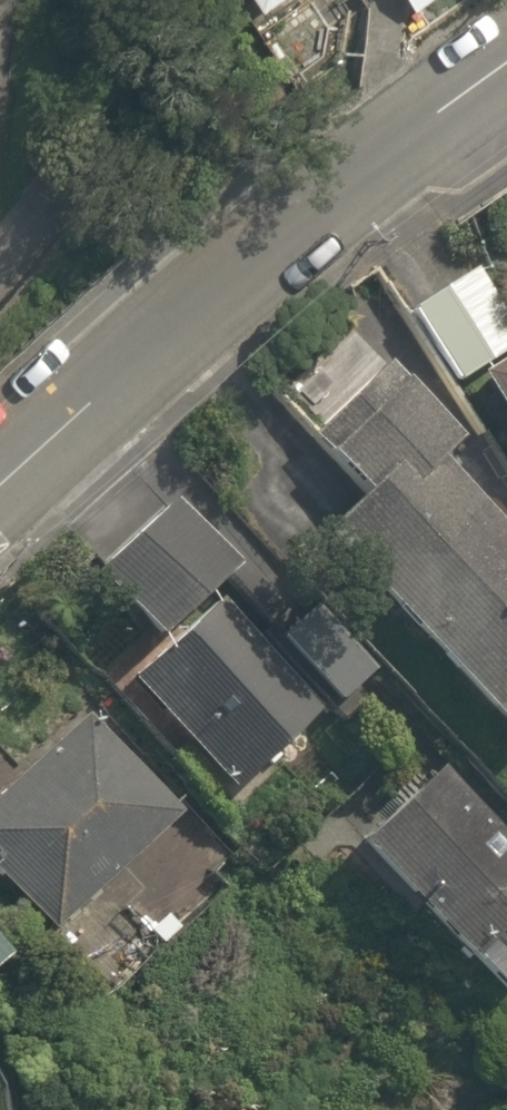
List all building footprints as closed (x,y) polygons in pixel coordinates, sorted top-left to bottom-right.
[(254,8),(266,0),(248,0),(254,8)] [(424,0),(403,0),(410,10),(424,0)] [(448,382),(506,346),(506,323),(472,267),(404,309),(448,382)] [(467,374),(506,438),(506,350),(467,374)] [(506,740),(506,533),(440,461),(461,441),(383,359),(304,436),(353,491),(312,533),(506,740)] [(144,639),(229,563),(171,499),(86,575),(144,639)] [(222,597),(128,679),(223,788),(317,707),(222,597)] [(317,601),(276,635),(332,701),(372,667),(317,601)] [(80,713),(0,790),(0,885),(42,933),(172,813),(80,713)] [(453,960),(461,952),(496,991),(506,981),(506,839),(440,764),(346,842),(453,960)]
